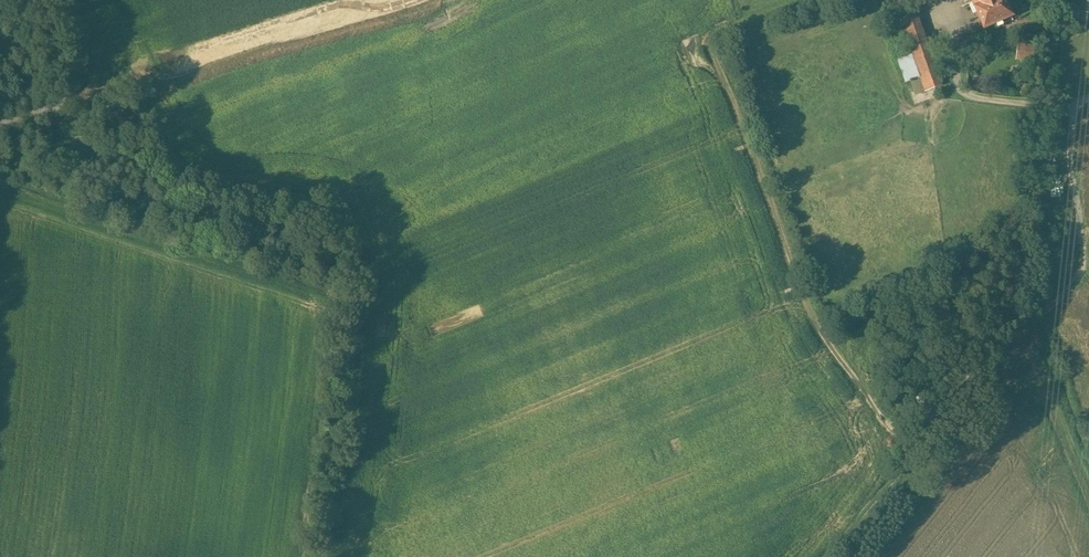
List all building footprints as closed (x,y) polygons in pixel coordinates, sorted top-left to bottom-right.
[(925,86),(948,78),(921,0),(895,0),(925,86)] [(985,28),(1014,15),(1007,0),(972,0),(985,28)] [(1040,35),(1022,34),(1021,55),(1039,56),(1040,35)]
